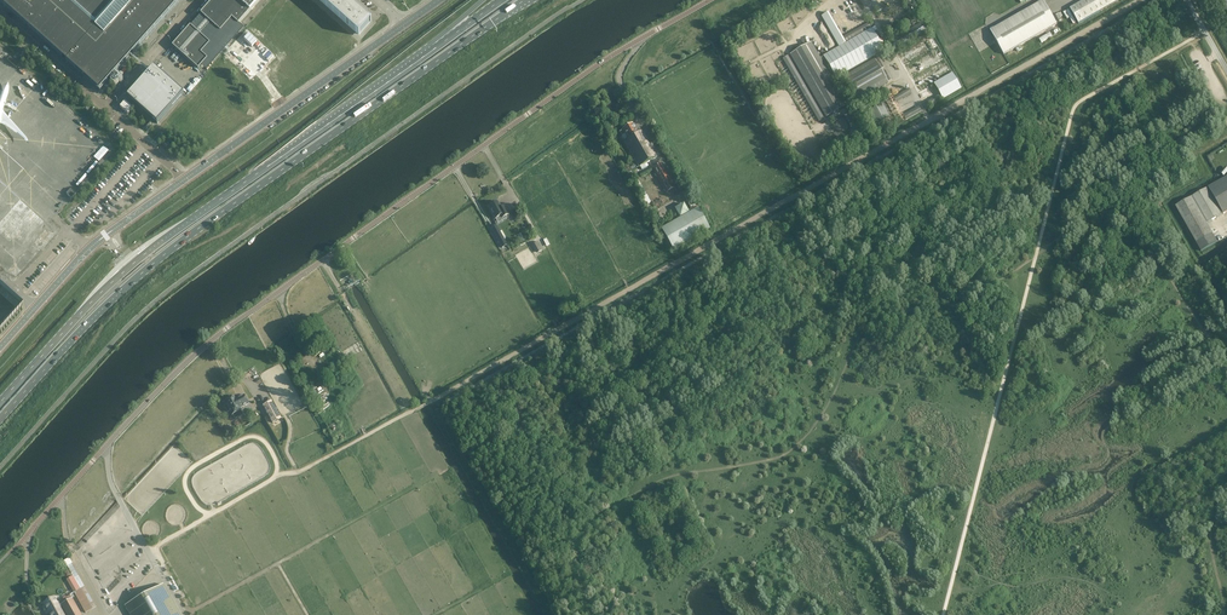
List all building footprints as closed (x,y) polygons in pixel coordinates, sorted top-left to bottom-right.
[(62,57),(66,61),(100,91),(181,0),(0,0),(0,2),(62,57)] [(201,14),(190,26),(172,46),(198,69),(201,66),(202,67),(206,70),(243,28),(245,26),(244,26),(241,23),(240,22),(260,0),(213,0),(201,14)] [(358,34),(369,22),(344,0),(320,0),(358,34)] [(1070,8),(1079,24),(1117,2),(1116,0),(1085,0),(1070,8)] [(1044,1),(990,31),(1004,54),(1057,24),(1044,1)] [(844,36),(830,11),(821,16),(839,47),(847,42),(844,36)] [(894,50),(928,30),(922,18),(919,19),(920,23),(889,41),(894,50)] [(844,36),(847,42),(870,29),(866,23),(844,36)] [(823,56),(825,59),(836,78),(884,51),(871,28),(870,29),(847,42),(839,47),(823,56)] [(1042,41),(1053,36),(1051,32),(1040,38),(1042,41)] [(931,34),(896,54),(921,98),(937,90),(942,99),(962,89),(931,34)] [(790,54),(826,117),(847,106),(811,42),(790,54)] [(875,59),(843,77),(856,100),(888,82),(875,59)] [(154,67),(127,97),(157,123),(184,93),(154,67)] [(908,89),(893,98),(895,102),(911,93),(908,89)] [(939,96),(924,105),(926,109),(942,100),(939,96)] [(905,121),(893,98),(886,102),(895,118),(899,125),(905,121)] [(882,103),(870,110),(877,123),(889,116),(882,103)] [(919,107),(903,116),(906,120),(921,111),(919,107)] [(656,157),(641,131),(639,127),(636,129),(633,123),(622,129),(622,130),(619,132),(621,135),(624,133),(627,139),(624,141),(639,167),(656,157)] [(168,140),(163,145),(168,149),(172,144),(168,140)] [(669,195),(676,191),(661,163),(652,168),(667,194),(668,193),(669,195)] [(1223,214),(1226,211),(1226,176),(1208,187),(1223,214)] [(1206,189),(1175,206),(1201,251),(1217,242),(1206,223),(1220,216),(1221,215),(1206,189)] [(488,207),(495,219),(496,219),(500,216),(502,219),(505,217),(509,214),(505,206),(501,208),(498,201),(493,204),(492,203),(489,205),(490,206),(488,207)] [(662,229),(674,250),(710,229),(698,209),(662,229)] [(496,224),(490,227),(500,244),(505,241),(496,224)] [(539,253),(543,250),(538,241),(534,244),(539,253)] [(234,396),(225,401),(227,405),(225,406),(228,412),(230,411),(232,415),(242,410),(241,408),(249,404),(244,395),(238,398),(239,399),(236,400),(234,396)] [(324,409),(332,403),(331,400),(322,406),(324,409)] [(272,401),(263,406),(272,423),(281,418),(272,401)] [(339,417),(332,421),(326,424),(333,436),(345,429),(339,417)] [(86,613),(95,607),(70,562),(71,561),(70,558),(64,561),(67,566),(71,573),(69,575),(70,577),(73,576),(80,589),(74,592),(86,613)] [(125,606),(130,614),(181,614),(163,584),(125,606)] [(71,596),(66,598),(66,597),(63,598),(64,599),(60,602),(58,604),(60,607),(62,606),(67,614),(82,614),(71,596)] [(58,604),(55,597),(44,603),(51,614),(64,614),(60,607),(58,604)]
